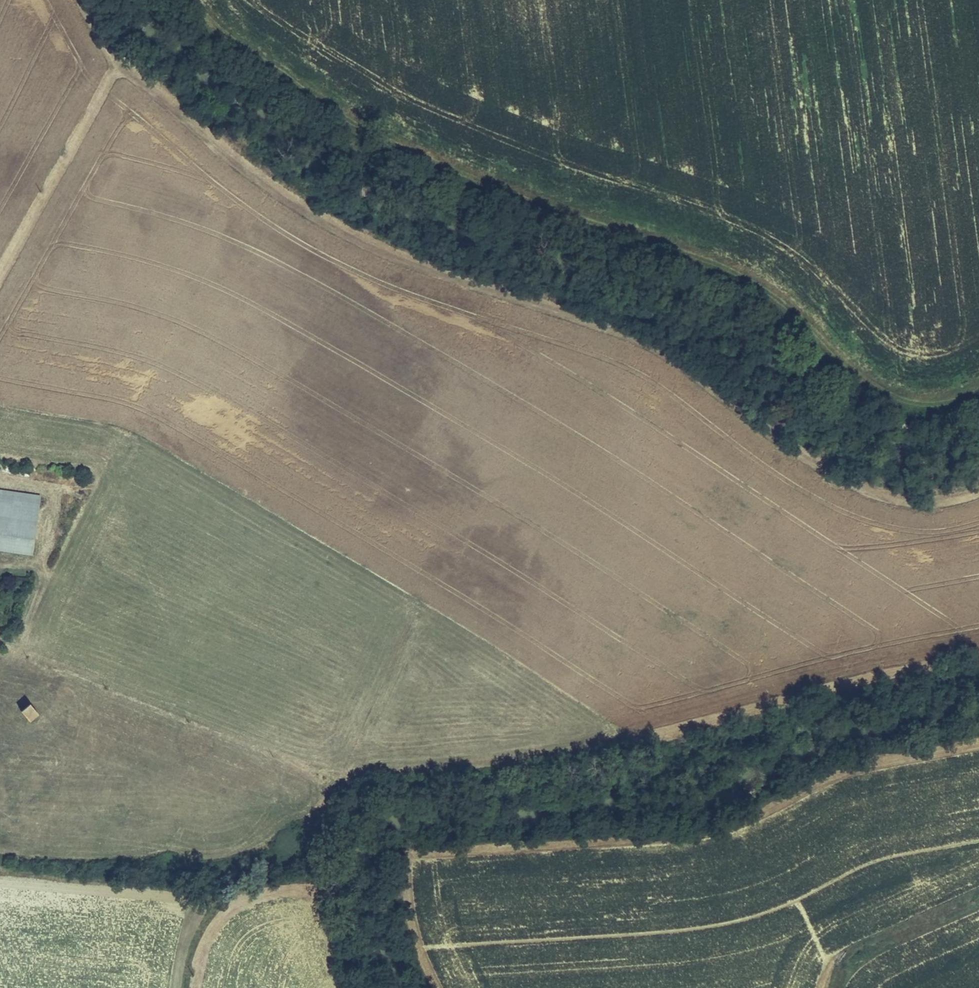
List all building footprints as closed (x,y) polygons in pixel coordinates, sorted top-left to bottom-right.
[(31,555),(40,497),(0,491),(0,550),(31,555)] [(36,707),(21,705),(22,720),(36,721),(36,707)]
